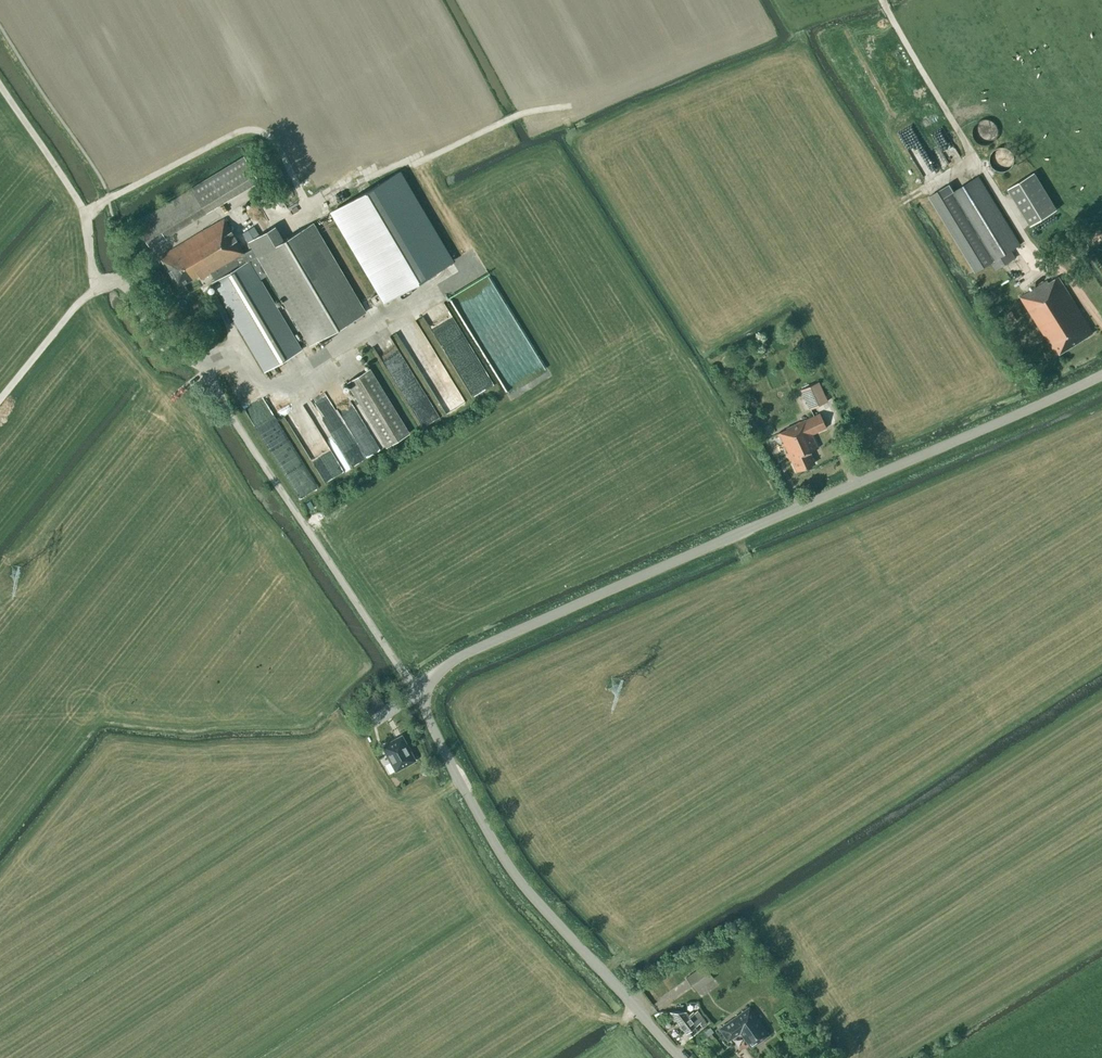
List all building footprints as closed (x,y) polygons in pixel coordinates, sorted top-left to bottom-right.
[(985,139),(999,133),(992,116),(977,122),(985,139)] [(1012,164),(1013,162),(1014,159),(1013,156),(1012,154),(1010,151),(1009,150),(1006,148),(1003,147),(1000,148),(997,148),(994,150),(992,152),(991,155),(990,159),(990,162),(991,165),(993,168),(995,170),(997,171),(999,171),(1001,172),(1003,171),(1006,171),(1008,170),(1010,168),(1011,166),(1012,164)] [(243,156),(190,187),(190,188),(134,223),(150,247),(206,214),(205,213),(258,181),(243,156)] [(452,261),(399,172),(331,212),(384,301),(452,261)] [(1034,172),(1008,188),(1031,225),(1057,210),(1034,172)] [(928,196),(975,272),(990,262),(995,270),(1015,258),(1011,251),(1020,245),(978,177),(954,192),(949,184),(928,196)] [(256,256),(252,248),(244,253),(223,219),(159,257),(178,288),(199,275),(200,277),(201,279),(211,274),(215,281),(212,283),(264,372),(301,350),(260,280),(268,275),(309,345),(365,312),(341,271),(313,223),(256,256)] [(1047,281),(1020,298),(1048,342),(1050,341),(1052,344),(1050,346),(1057,356),(1093,333),(1058,277),(1049,283),(1047,281)] [(386,350),(425,422),(444,412),(400,330),(388,336),(393,346),(386,350)] [(462,378),(472,395),(495,382),(487,369),(483,362),(477,365),(479,368),(462,378)] [(369,369),(346,382),(386,447),(409,433),(369,369)] [(817,383),(800,391),(809,411),(826,403),(817,383)] [(324,479),(380,449),(352,399),(322,415),(340,448),(336,450),(338,455),(330,459),(325,450),(312,457),(317,466),(324,479)] [(773,437),(775,442),(780,440),(789,461),(791,460),(796,472),(815,463),(809,452),(818,448),(812,434),(826,428),(819,413),(785,429),(786,430),(777,434),(773,437)] [(275,457),(300,497),(319,485),(294,445),(275,457)] [(370,715),(385,705),(377,693),(363,703),(370,715)] [(396,771),(415,760),(402,736),(382,746),(396,771)] [(427,936),(432,932),(425,925),(421,929),(427,936)] [(704,964),(686,977),(696,991),(714,978),(704,964)] [(740,1033),(751,1048),(769,1035),(749,1007),(719,1028),(728,1041),(740,1033)] [(702,1028),(707,1024),(697,1011),(694,1013),(693,1011),(688,1015),(685,1011),(669,1012),(677,1022),(686,1033),(689,1036),(697,1031),(694,1027),(699,1023),(702,1028)] [(709,1027),(707,1028),(704,1030),(708,1036),(711,1034),(713,1032),(709,1026),(709,1027)]
